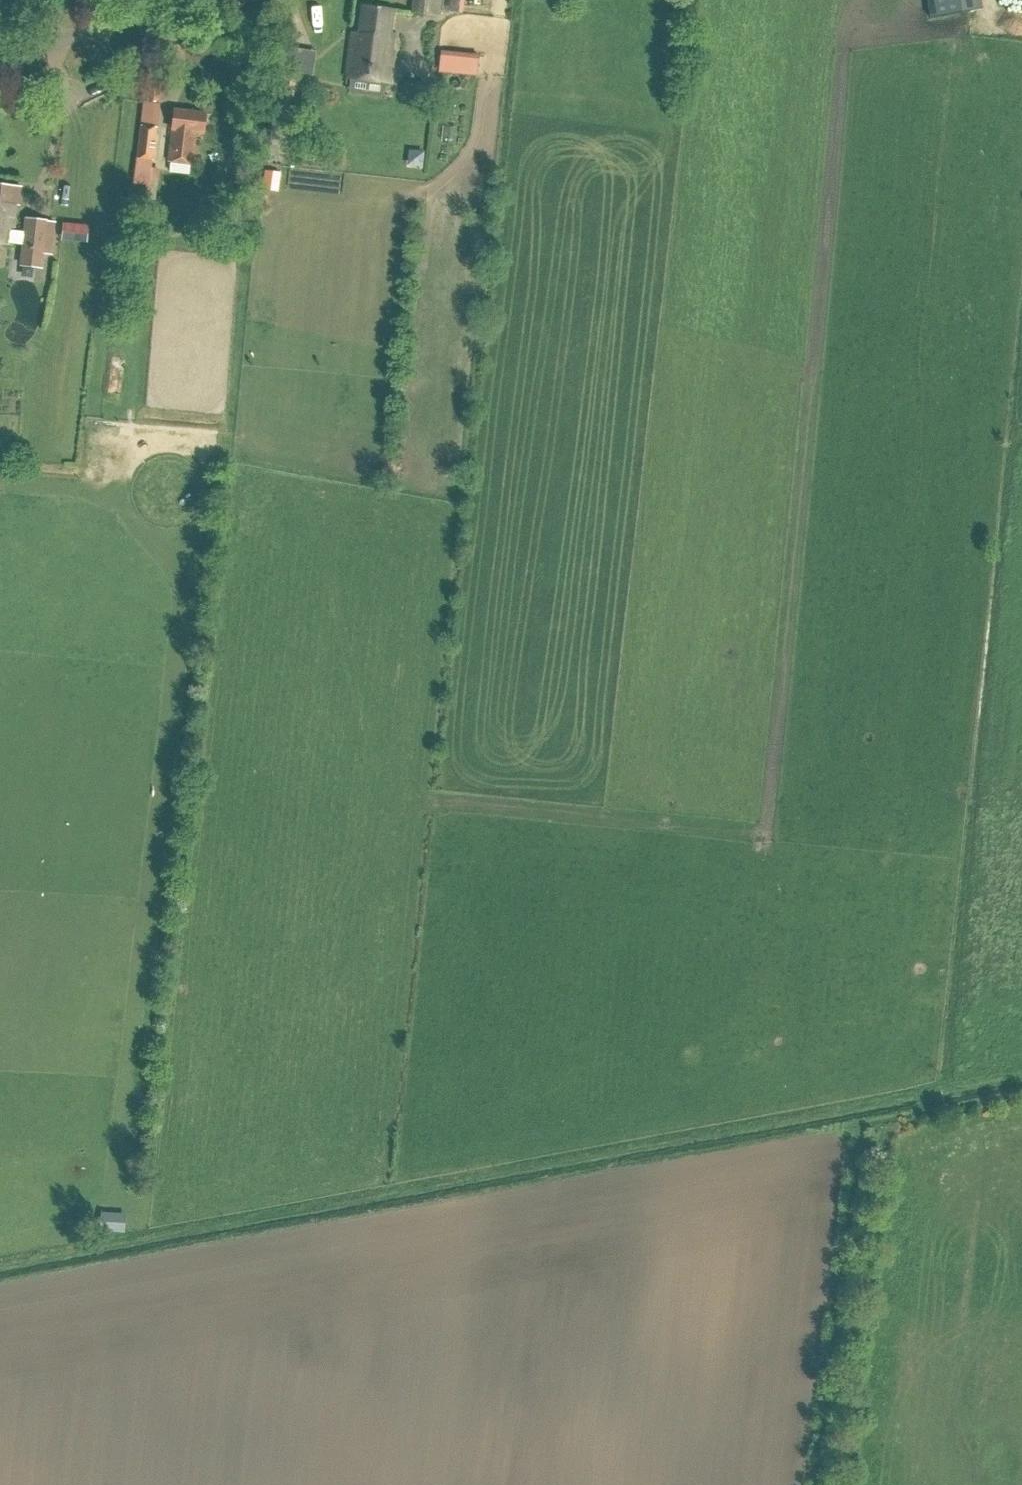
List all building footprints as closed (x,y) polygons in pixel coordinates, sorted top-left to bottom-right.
[(444,0),(413,0),(412,13),(442,17),(444,0)] [(967,0),(926,0),(930,18),(969,11),(967,0)] [(390,83),(394,51),(387,50),(392,9),(364,5),(360,33),(351,32),(346,77),(390,83)] [(281,71),(272,120),(290,123),(298,74),(281,71)] [(148,102),(143,101),(133,184),(157,186),(158,170),(151,169),(161,89),(149,88),(148,102)] [(204,130),(206,112),(175,108),(169,160),(193,163),(197,129),(204,130)] [(14,242),(22,243),(20,266),(37,267),(39,253),(39,247),(52,248),(54,224),(41,223),(42,220),(24,218),(23,232),(15,231),(17,216),(15,216),(16,203),(20,203),(22,186),(0,183),(0,241),(14,242)]
